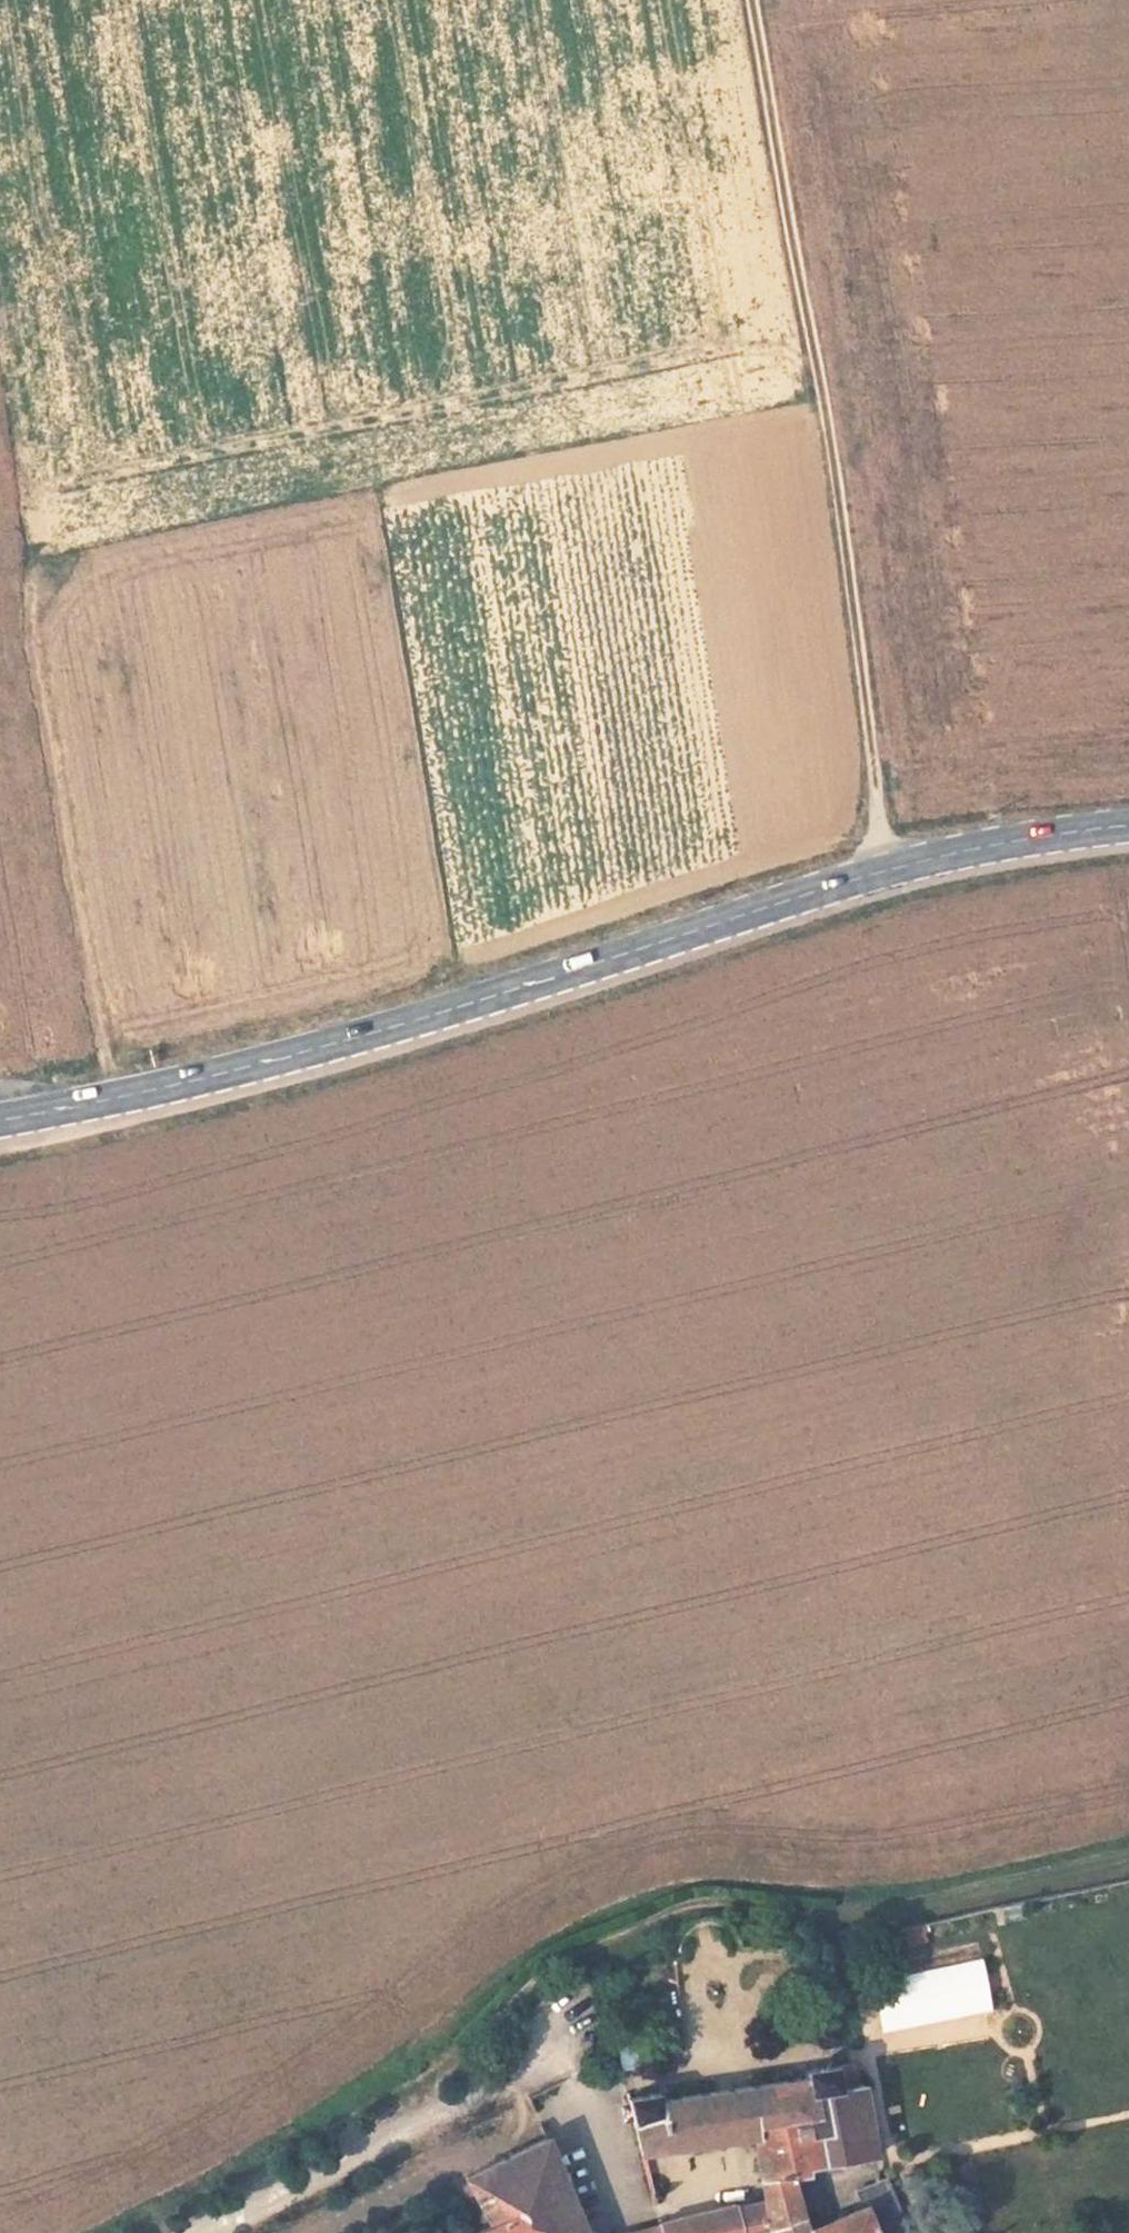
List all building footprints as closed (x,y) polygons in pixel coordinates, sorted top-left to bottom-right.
[(871,2197),(811,2223),(792,2166),(879,2147),(866,2074),(840,2079),(835,2057),(799,2062),(800,2070),(662,2090),(661,2082),(630,2088),(646,2146),(652,2145),(753,2130),(761,2190),(655,2213),(594,2230),(595,2232),(738,2232),(758,2228),(760,2232),(887,2232),(871,2197)] [(546,2132),(455,2174),(480,2219),(458,2231),(459,2232),(595,2232),(594,2230),(546,2132)]
